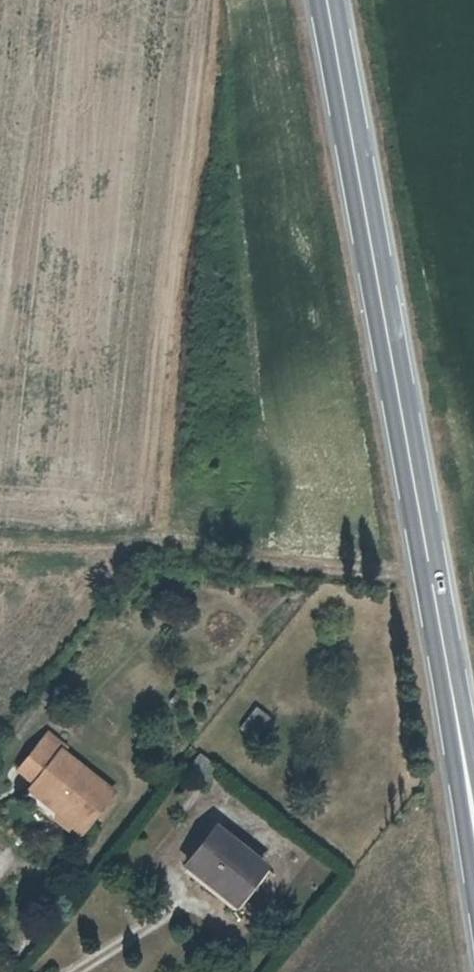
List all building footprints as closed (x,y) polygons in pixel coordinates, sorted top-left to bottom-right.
[(255,741),(272,718),(254,706),(238,729),(255,741)] [(77,837),(86,825),(110,792),(60,754),(64,747),(45,734),(17,770),(35,783),(29,791),(61,813),(55,821),(77,837)] [(220,771),(198,753),(186,769),(209,785),(220,771)] [(214,831),(186,865),(236,905),(261,870),(214,831)]
